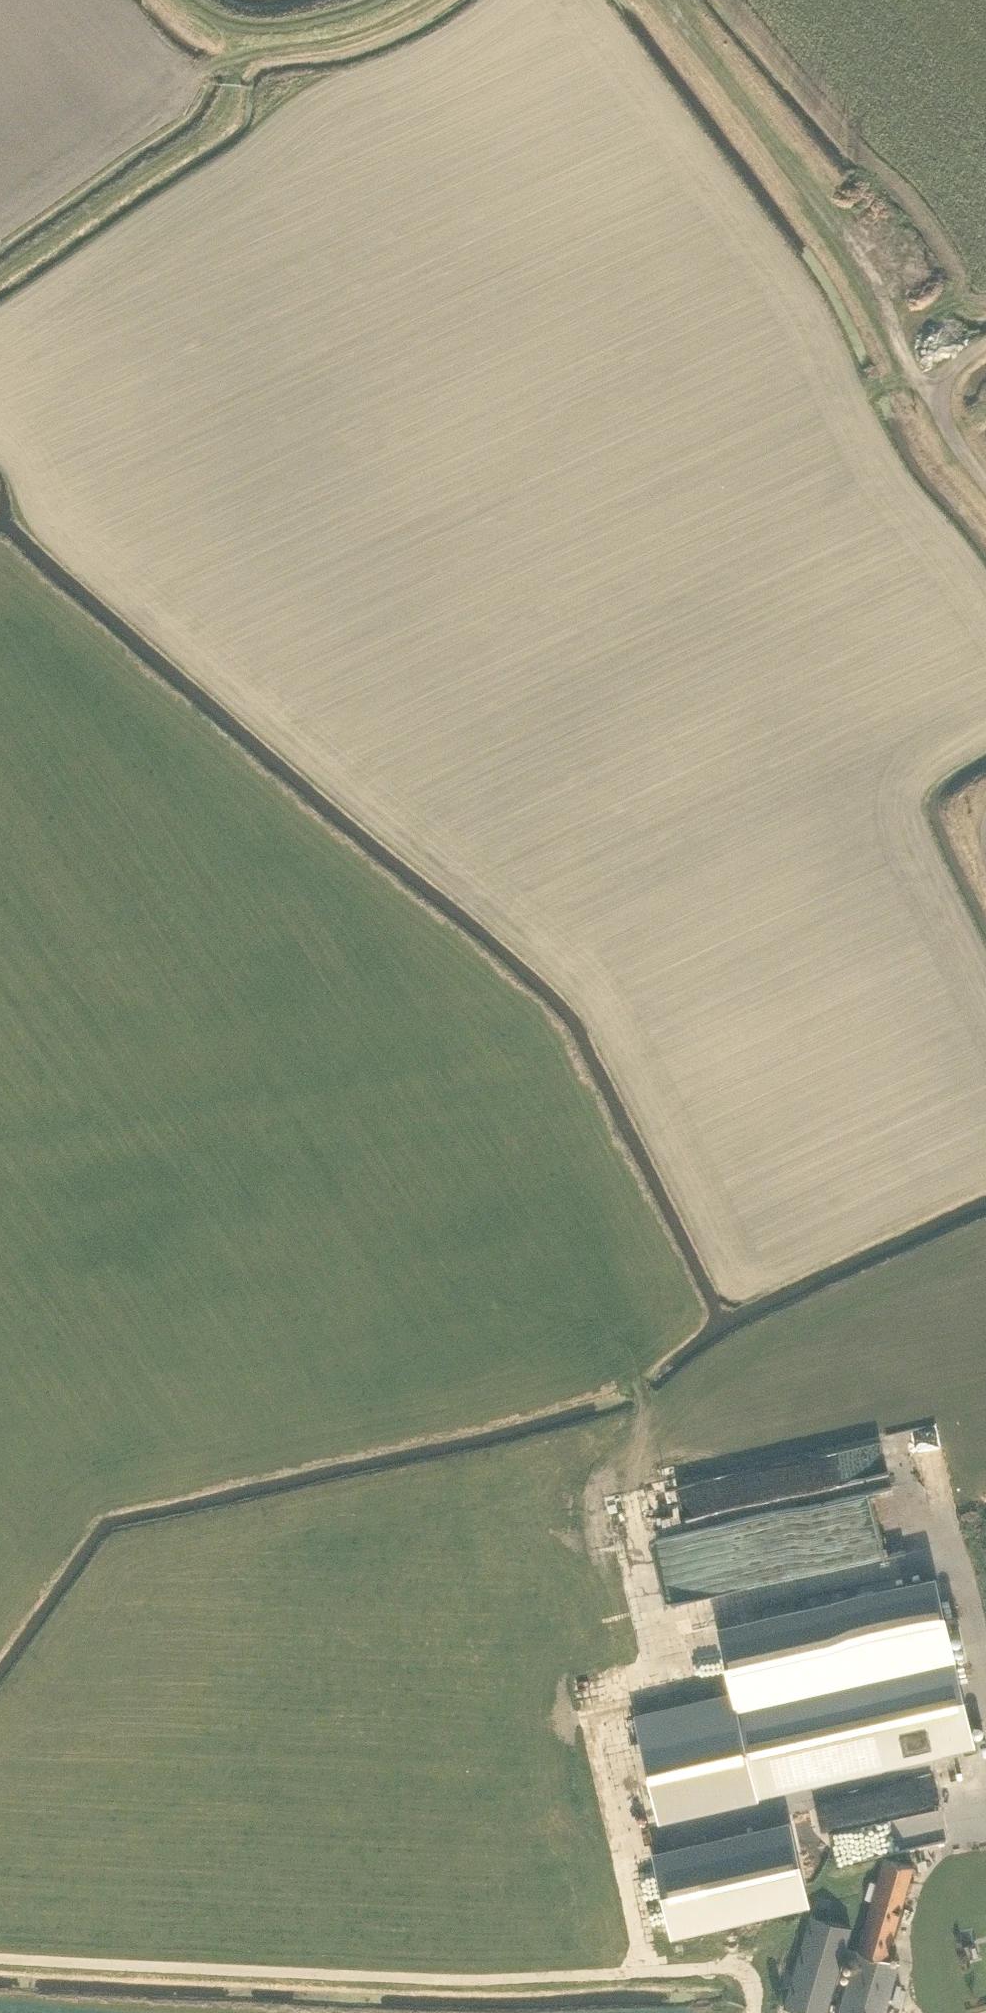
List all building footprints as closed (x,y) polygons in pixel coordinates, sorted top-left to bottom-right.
[(938,1587),(868,1595),(872,1631),(942,1623),(938,1587)] [(659,1817),(757,1794),(974,1744),(950,1643),(635,1716),(659,1817)] [(935,1766),(821,1791),(835,1855),(870,1847),(866,1828),(859,1829),(856,1816),(942,1797),(935,1766)] [(808,1901),(790,1822),(652,1853),(670,1932),(808,1901)] [(899,1960),(886,1957),(913,1864),(884,1856),(857,1948),(845,1945),(850,1925),(810,1913),(784,2004),(816,2012),(825,2012),(842,1954),(854,1958),(838,2012),(883,2012),(899,1960)]
